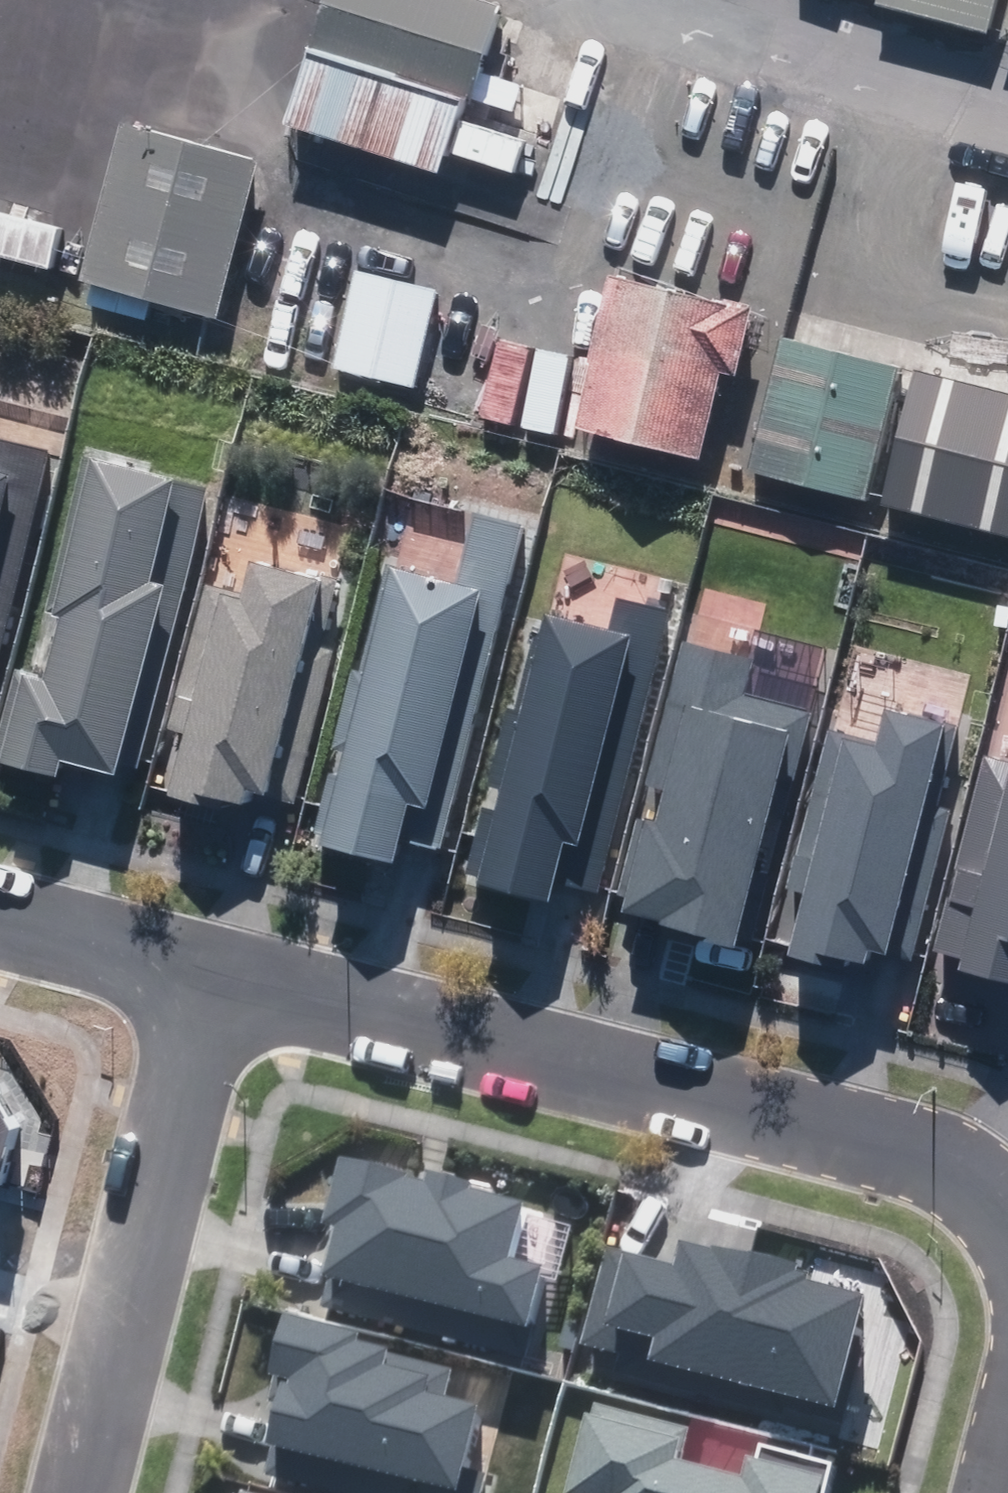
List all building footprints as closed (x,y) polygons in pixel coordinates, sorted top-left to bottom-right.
[(443,175),(452,146),(537,171),(546,140),(464,115),(467,103),(475,105),(505,7),(482,0),(329,0),(290,128),(443,175)] [(990,37),(999,0),(880,0),(879,8),(990,37)] [(88,281),(221,316),(262,164),(129,129),(88,281)] [(42,271),(47,253),(39,250),(49,213),(0,199),(0,259),(42,271)] [(609,268),(572,422),(712,456),(734,365),(748,369),(763,305),(609,268)] [(337,370),(416,389),(438,291),(360,272),(337,370)] [(756,456),(869,488),(906,358),(850,342),(793,326),(756,456)] [(918,363),(886,489),(1007,521),(1007,386),(918,363)] [(57,453),(0,439),(0,683),(57,453)] [(76,775),(80,758),(114,766),(133,771),(135,766),(154,770),(226,482),(94,449),(51,617),(75,624),(62,676),(28,667),(24,681),(16,679),(0,741),(0,756),(76,775)] [(338,841),(410,859),(415,839),(427,842),(453,849),(535,525),(486,513),(469,581),(408,566),(338,841)] [(198,730),(183,788),(243,803),(246,793),(262,798),(265,786),(278,789),(308,797),(346,646),(334,643),(349,582),(271,563),(263,595),(215,583),(179,725),(198,730)] [(554,892),(568,896),(572,879),(611,889),(682,612),(632,600),(626,627),(564,611),(495,878),(554,892)] [(751,943),(764,946),(822,712),(752,694),(760,659),(689,641),(654,780),(670,784),(639,908),(658,913),(674,917),(673,920),(698,926),(696,935),(750,949),(751,943)] [(814,891),(800,948),(858,962),(860,952),(879,957),(882,946),(896,949),(923,956),(960,806),(945,803),(965,724),(899,708),(891,741),(835,727),(795,886),(814,891)] [(1007,975),(1007,756),(993,752),(944,946),(974,953),(971,966),(1007,975)] [(335,1306),(538,1358),(558,1280),(525,1272),(540,1215),(489,1202),(490,1195),(446,1184),(443,1194),(358,1172),(341,1237),(352,1240),(347,1260),(335,1306)] [(793,1411),(849,1425),(879,1305),(825,1292),(827,1284),(692,1251),(687,1271),(649,1261),(617,1253),(590,1364),(792,1415),(793,1411)] [(379,1492),(490,1492),(494,1476),(476,1471),(492,1410),(451,1400),(459,1369),(368,1346),(371,1337),(293,1317),(277,1380),(297,1385),(283,1438),(275,1466),(379,1492)] [(845,1467),(769,1449),(764,1467),(759,1466),(755,1484),(693,1468),(703,1429),(605,1404),(582,1492),(838,1492),(845,1467)]
